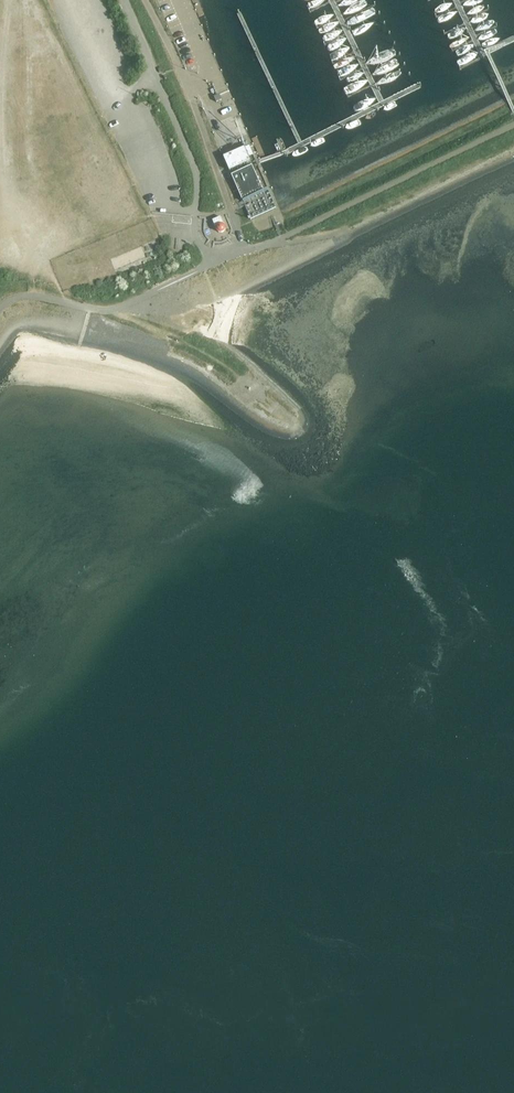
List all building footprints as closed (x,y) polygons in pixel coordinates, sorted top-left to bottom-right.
[(224,158),(229,168),(229,170),(230,171),(250,162),(244,149),(224,158)] [(243,203),(264,193),(253,168),(231,177),(243,203)] [(243,203),(250,219),(275,208),(268,192),(264,193),(243,203)] [(222,216),(213,220),(217,230),(218,232),(220,233),(223,232),(225,231),(226,229),(226,227),(226,226),(222,216)]
